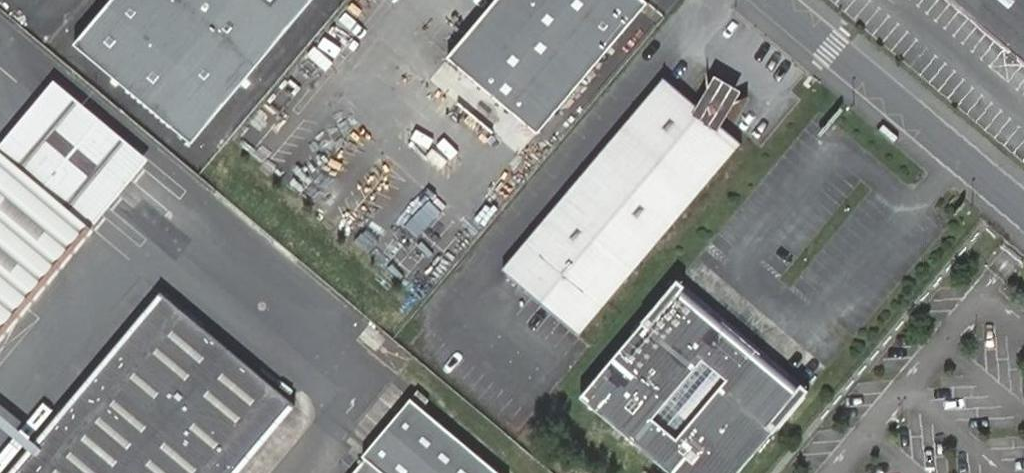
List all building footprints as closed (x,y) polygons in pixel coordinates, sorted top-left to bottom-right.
[(75,44),(192,142),(311,0),(112,0),(75,44)] [(447,59),(538,133),(646,1),(646,0),(495,0),(447,59)] [(1023,61),(1023,0),(951,0),(1023,61)] [(663,78),(502,269),(580,333),(740,142),(720,125),(696,105),(663,78)] [(88,231),(148,160),(55,81),(0,146),(0,157),(88,231)] [(708,88),(696,105),(720,125),(733,104),(708,88)] [(0,157),(0,336),(88,231),(0,157)] [(8,472),(237,472),(294,405),(160,293),(8,472)] [(578,397),(670,472),(737,472),(772,431),(766,426),(795,393),(676,293),(648,326),(642,321),(578,397)] [(364,457),(383,472),(498,472),(422,409),(428,401),(419,392),(412,400),(364,457)] [(364,457),(351,472),(383,472),(364,457)]
